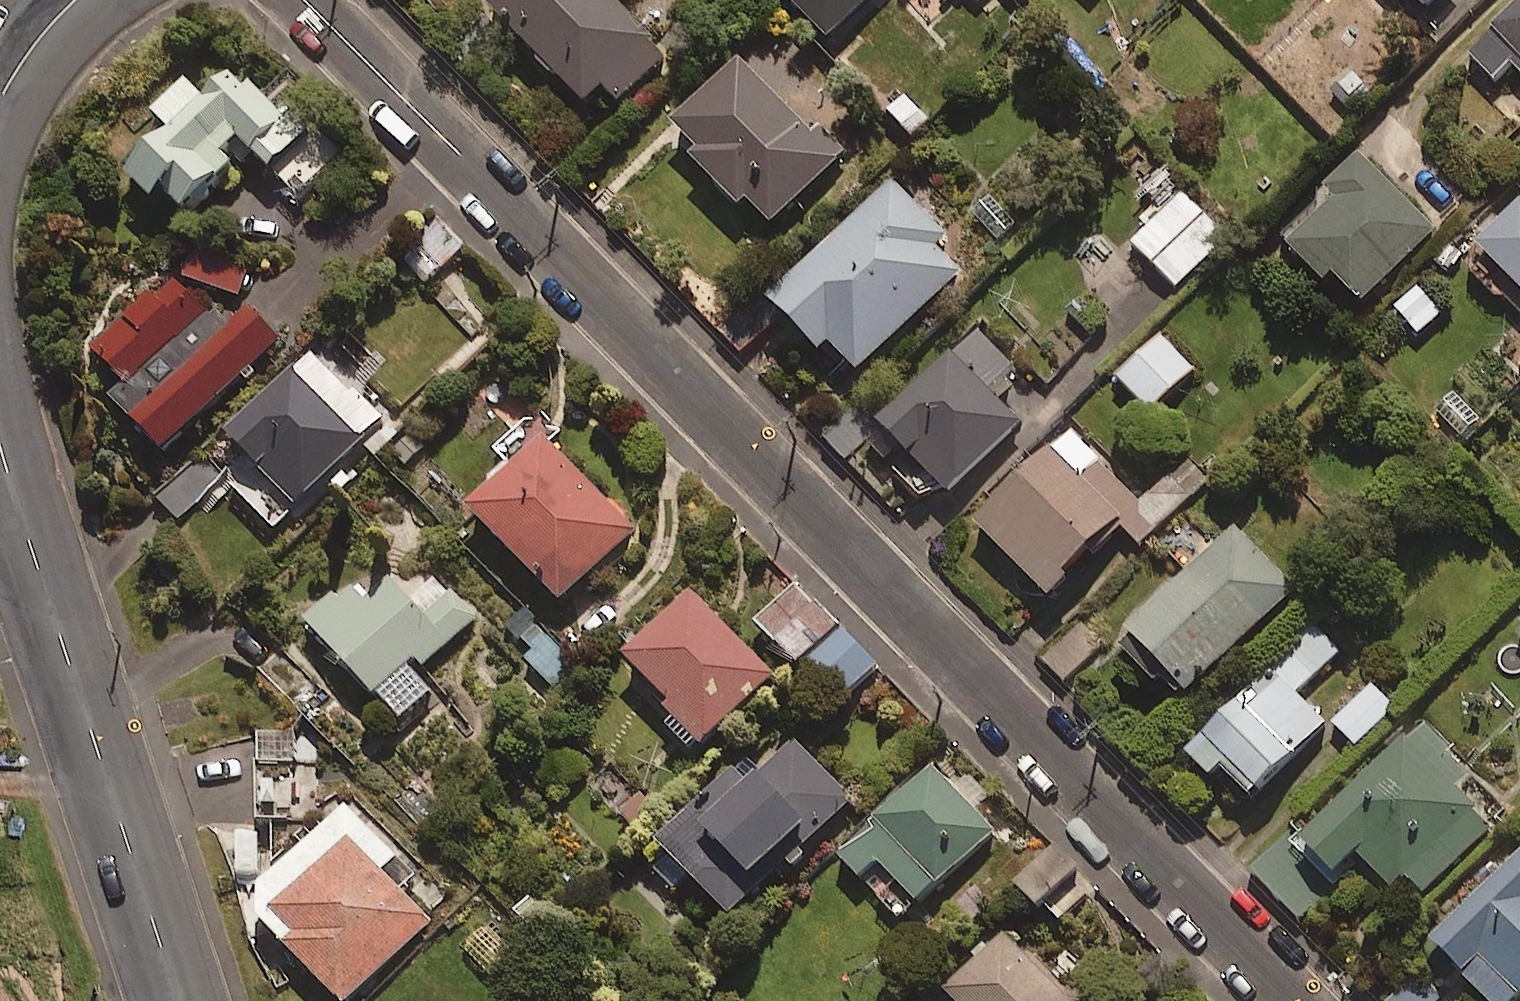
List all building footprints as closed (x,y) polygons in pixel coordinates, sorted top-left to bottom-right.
[(612,0),(501,0),(492,9),(588,112),(611,91),(623,104),(669,61),(612,0)] [(833,43),(878,0),(791,0),(833,43)] [(1420,19),(1440,0),(1402,0),(1420,19)] [(1508,71),(1519,83),(1519,12),(1467,65),(1491,88),(1508,71)] [(698,166),(749,212),(754,207),(780,230),(846,157),(743,63),(680,131),(707,156),(698,166)] [(309,142),(241,76),(212,107),(194,90),(163,122),(179,138),(136,183),(162,207),(171,198),(193,218),(239,170),(229,161),(245,144),(277,175),(309,142)] [(287,183),(309,204),(350,159),(327,139),(287,183)] [(1433,235),(1355,161),(1318,200),(1329,210),(1287,253),(1324,288),(1329,283),(1360,312),(1433,235)] [(951,238),(897,185),(777,307),(828,357),(836,349),(865,378),(966,276),(939,250),(951,238)] [(1225,242),(1180,199),(1135,246),(1180,289),(1225,242)] [(1517,210),(1459,270),(1497,306),(1504,298),(1519,313),(1519,214),(1517,210)] [(470,249),(442,217),(398,255),(426,287),(470,249)] [(250,276),(195,258),(188,280),(242,298),(250,276)] [(230,330),(175,275),(96,353),(131,388),(117,403),(170,456),(283,343),(250,310),(230,330)] [(1441,319),(1418,293),(1394,314),(1416,340),(1441,319)] [(1519,323),(1490,352),(1519,383),(1519,324),(1519,323)] [(1023,427),(1003,408),(1020,390),(1007,378),(1016,368),(979,332),(884,429),(889,434),(874,450),(927,502),(943,486),(954,497),(1023,427)] [(1197,374),(1163,338),(1120,379),(1155,415),(1197,374)] [(232,436),(300,509),(364,450),(375,461),(406,431),(327,347),(232,436)] [(819,438),(844,466),(880,435),(855,407),(819,438)] [(640,537),(531,422),(499,453),(517,472),(475,512),(566,608),(640,537)] [(1074,436),(982,530),(1058,604),(1076,586),(1071,581),(1123,527),(1144,548),(1209,481),(1188,461),(1144,506),(1074,436)] [(213,488),(195,467),(160,499),(178,520),(213,488)] [(1292,597),(1233,536),(1120,644),(1179,705),(1292,597)] [(476,623),(418,562),(378,599),(359,579),(310,626),(404,725),(436,694),(420,677),(476,623)] [(843,632),(800,589),(762,627),(804,670),(843,632)] [(779,681),(697,598),(632,663),(678,709),(661,726),(697,762),(779,681)] [(1339,653),(1308,622),(1290,640),(1297,648),(1193,753),(1247,806),(1325,728),(1294,698),(1339,653)] [(577,673),(546,635),(524,652),(555,690),(577,673)] [(879,673),(846,638),(815,668),(848,702),(879,673)] [(1394,708),(1371,687),(1333,729),(1357,750),(1394,708)] [(277,866),(315,832),(308,725),(254,729),(260,824),(274,823),(277,866)] [(1471,784),(1421,730),(1301,844),(1290,832),(1244,876),(1290,924),(1358,860),(1407,912),(1489,835),(1455,799),(1471,784)] [(852,802),(801,749),(762,787),(750,776),(670,854),(738,924),(765,898),(759,892),(852,802)] [(997,835),(935,772),(843,862),(904,925),(997,835)] [(349,808),(265,891),(266,926),(340,1000),(358,1000),(433,926),(400,892),(416,877),(349,808)] [(260,887),(253,838),(229,841),(236,890),(260,887)] [(1016,888),(1041,915),(1087,873),(1062,846),(1016,888)] [(1519,856),(1426,951),(1477,1000),(1519,1000),(1519,857),(1519,856)] [(1007,934),(948,995),(955,1000),(1078,1000),(1007,934)]
